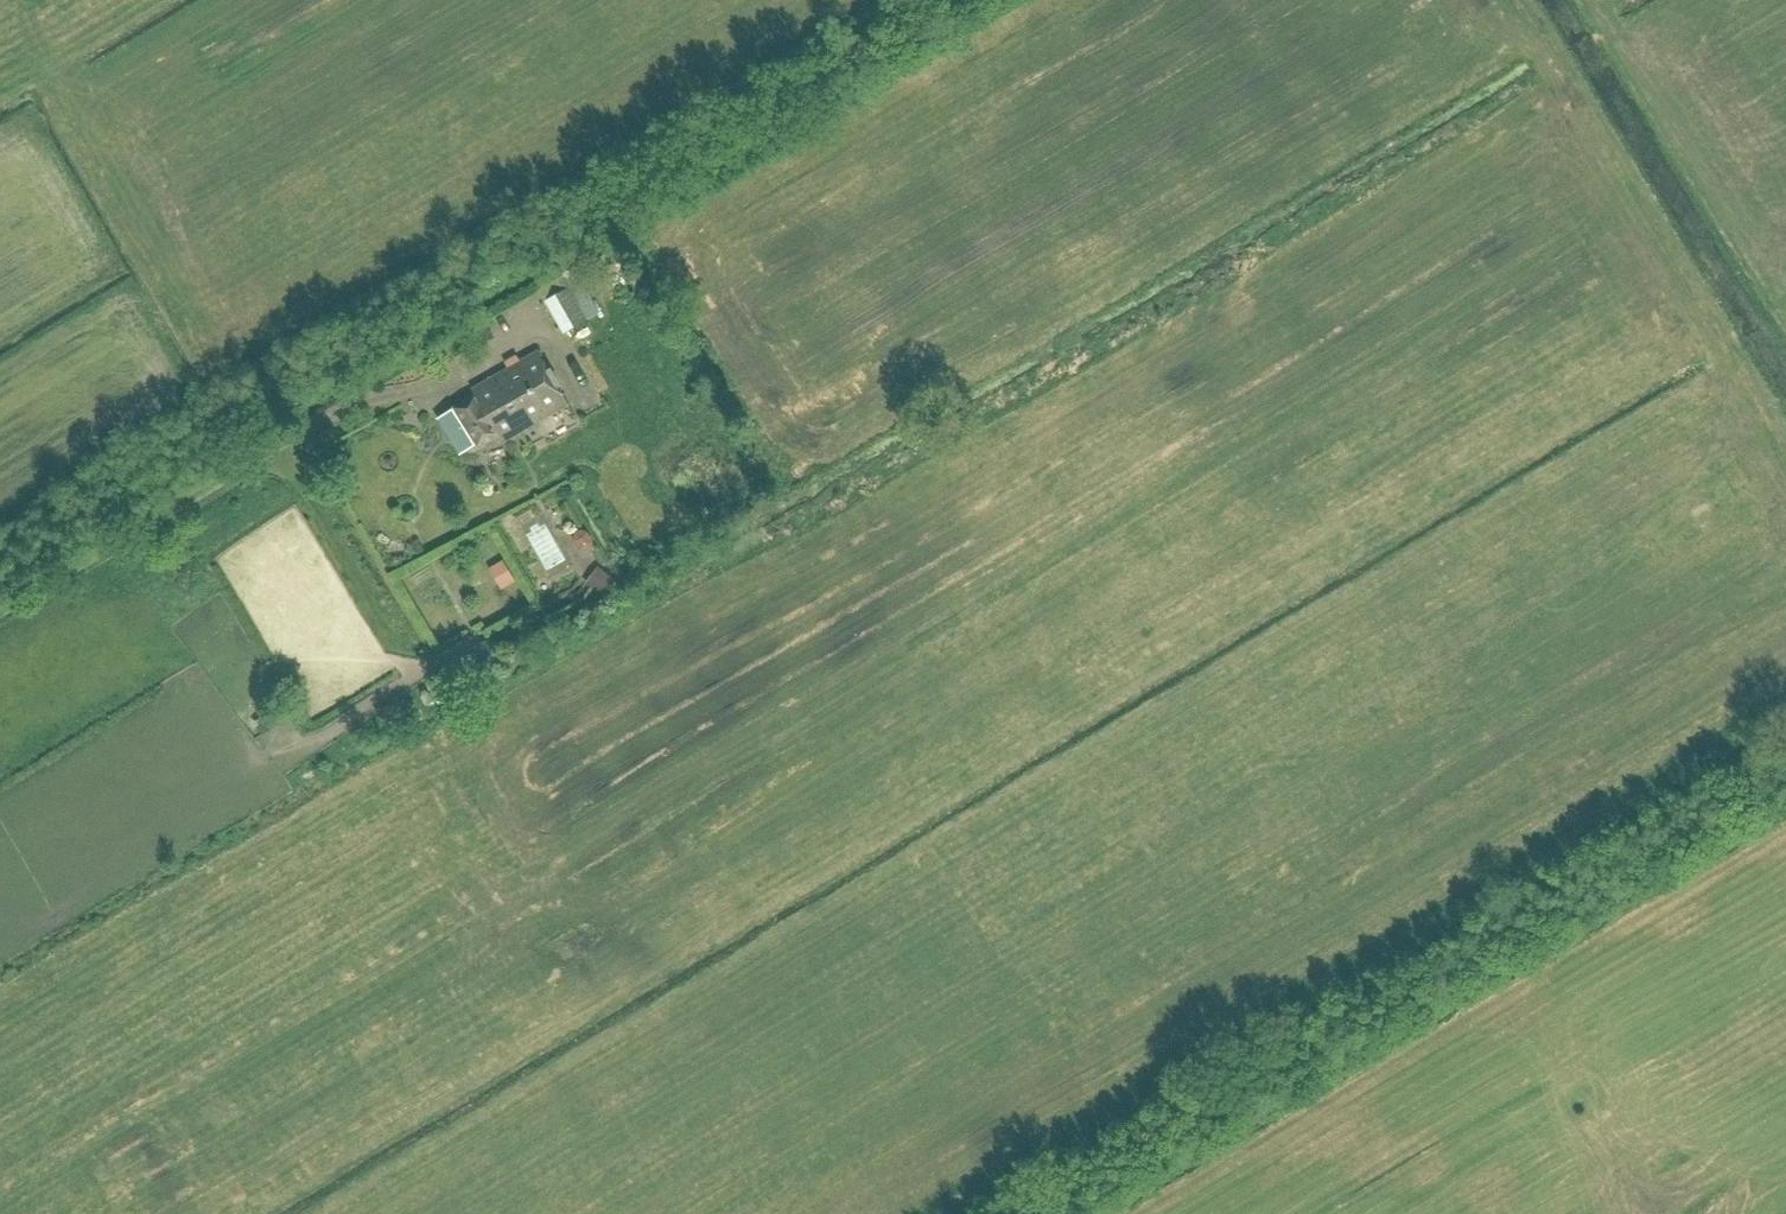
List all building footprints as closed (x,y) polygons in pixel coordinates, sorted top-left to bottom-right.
[(612,259),(595,268),(601,280),(618,271),(612,259)] [(546,300),(564,334),(588,320),(569,287),(546,300)] [(654,302),(638,311),(647,326),(663,317),(654,302)] [(569,404),(538,351),(472,389),(475,395),(454,408),(478,447),(499,434),(504,441),(569,404)] [(557,443),(587,424),(574,403),(544,422),(557,443)] [(573,567),(555,525),(536,533),(554,575),(573,567)] [(509,559),(496,567),(512,592),(525,584),(509,559)] [(592,577),(606,594),(622,580),(607,563),(592,577)] [(257,716),(270,726),(278,716),(265,705),(257,716)]
